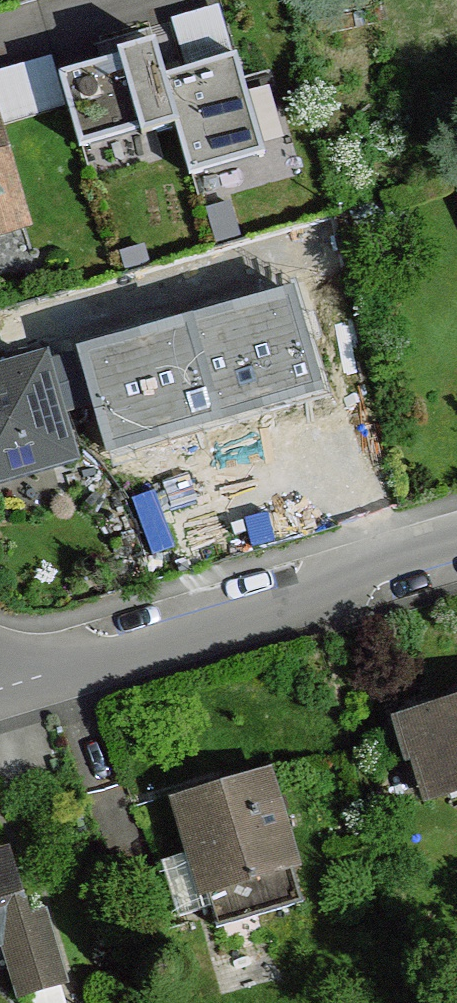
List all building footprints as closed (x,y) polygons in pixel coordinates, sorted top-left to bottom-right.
[(0,136),(0,225),(23,218),(0,136)] [(193,338),(136,354),(148,395),(169,389),(179,425),(292,392),(280,357),(271,359),(260,318),(232,326),(228,314),(190,325),(193,338)] [(0,383),(0,493),(74,473),(51,368),(0,383)] [(424,711),(449,792),(456,790),(456,702),(424,711)] [(297,878),(267,779),(181,804),(196,852),(212,903),(297,878)] [(212,903),(196,852),(156,863),(172,916),(212,903)] [(6,857),(0,859),(0,945),(9,942),(22,989),(60,979),(43,920),(26,926),(6,857)] [(303,901),(297,878),(212,903),(219,926),(303,901)]
